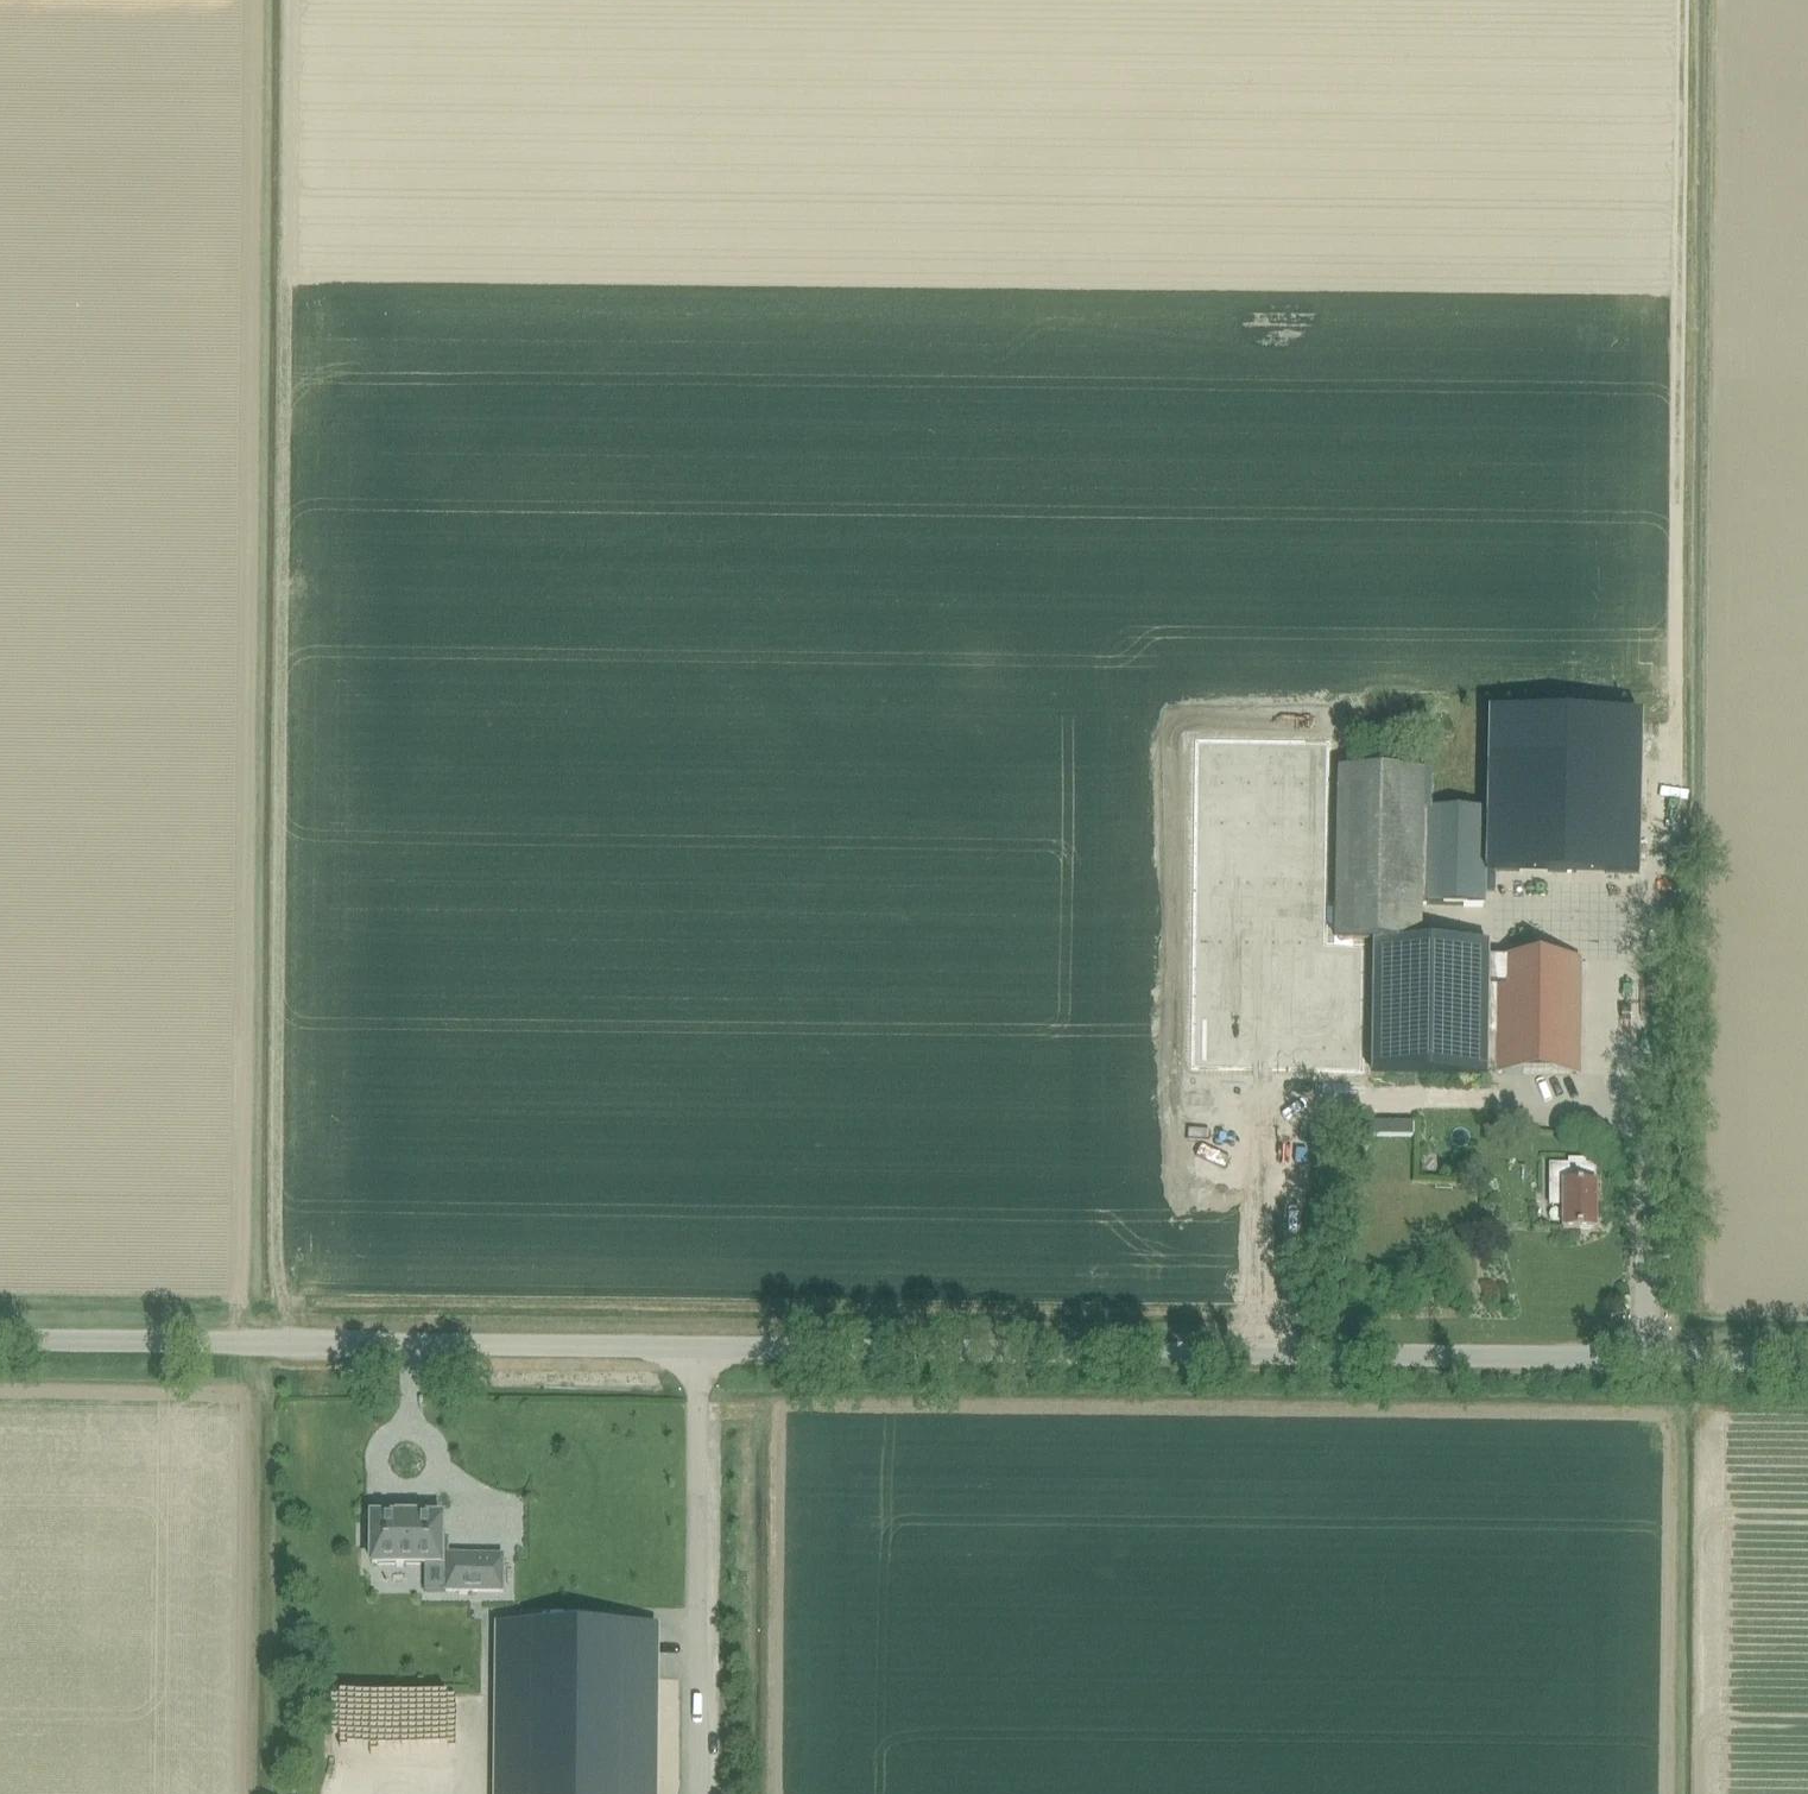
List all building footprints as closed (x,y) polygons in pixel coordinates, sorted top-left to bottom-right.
[(1490,720),(1489,812),(1486,893),(1496,893),(1496,873),(1640,875),(1643,723),(1490,720)] [(1339,776),(1337,907),(1329,907),(1331,744),(1197,743),(1193,1071),(1365,1073),(1365,1050),(1374,1051),(1374,1073),(1578,1075),(1579,960),(1489,960),(1489,946),(1423,945),(1423,907),(1486,908),(1486,893),(1489,812),(1433,811),(1433,777),(1339,776)] [(1563,1208),(1563,1230),(1595,1230),(1595,1185),(1595,1166),(1548,1166),(1549,1205),(1552,1208),(1563,1208)] [(752,1407),(734,1406),(733,1422),(751,1422),(752,1407)] [(395,1518),(395,1519),(370,1519),(370,1524),(364,1524),(364,1547),(370,1547),(370,1566),(444,1567),(444,1594),(501,1594),(501,1558),(446,1557),(446,1540),(440,1540),(440,1519),(415,1519),(415,1518),(395,1518)] [(498,1625),(497,1793),(653,1793),(655,1627),(498,1625)]
